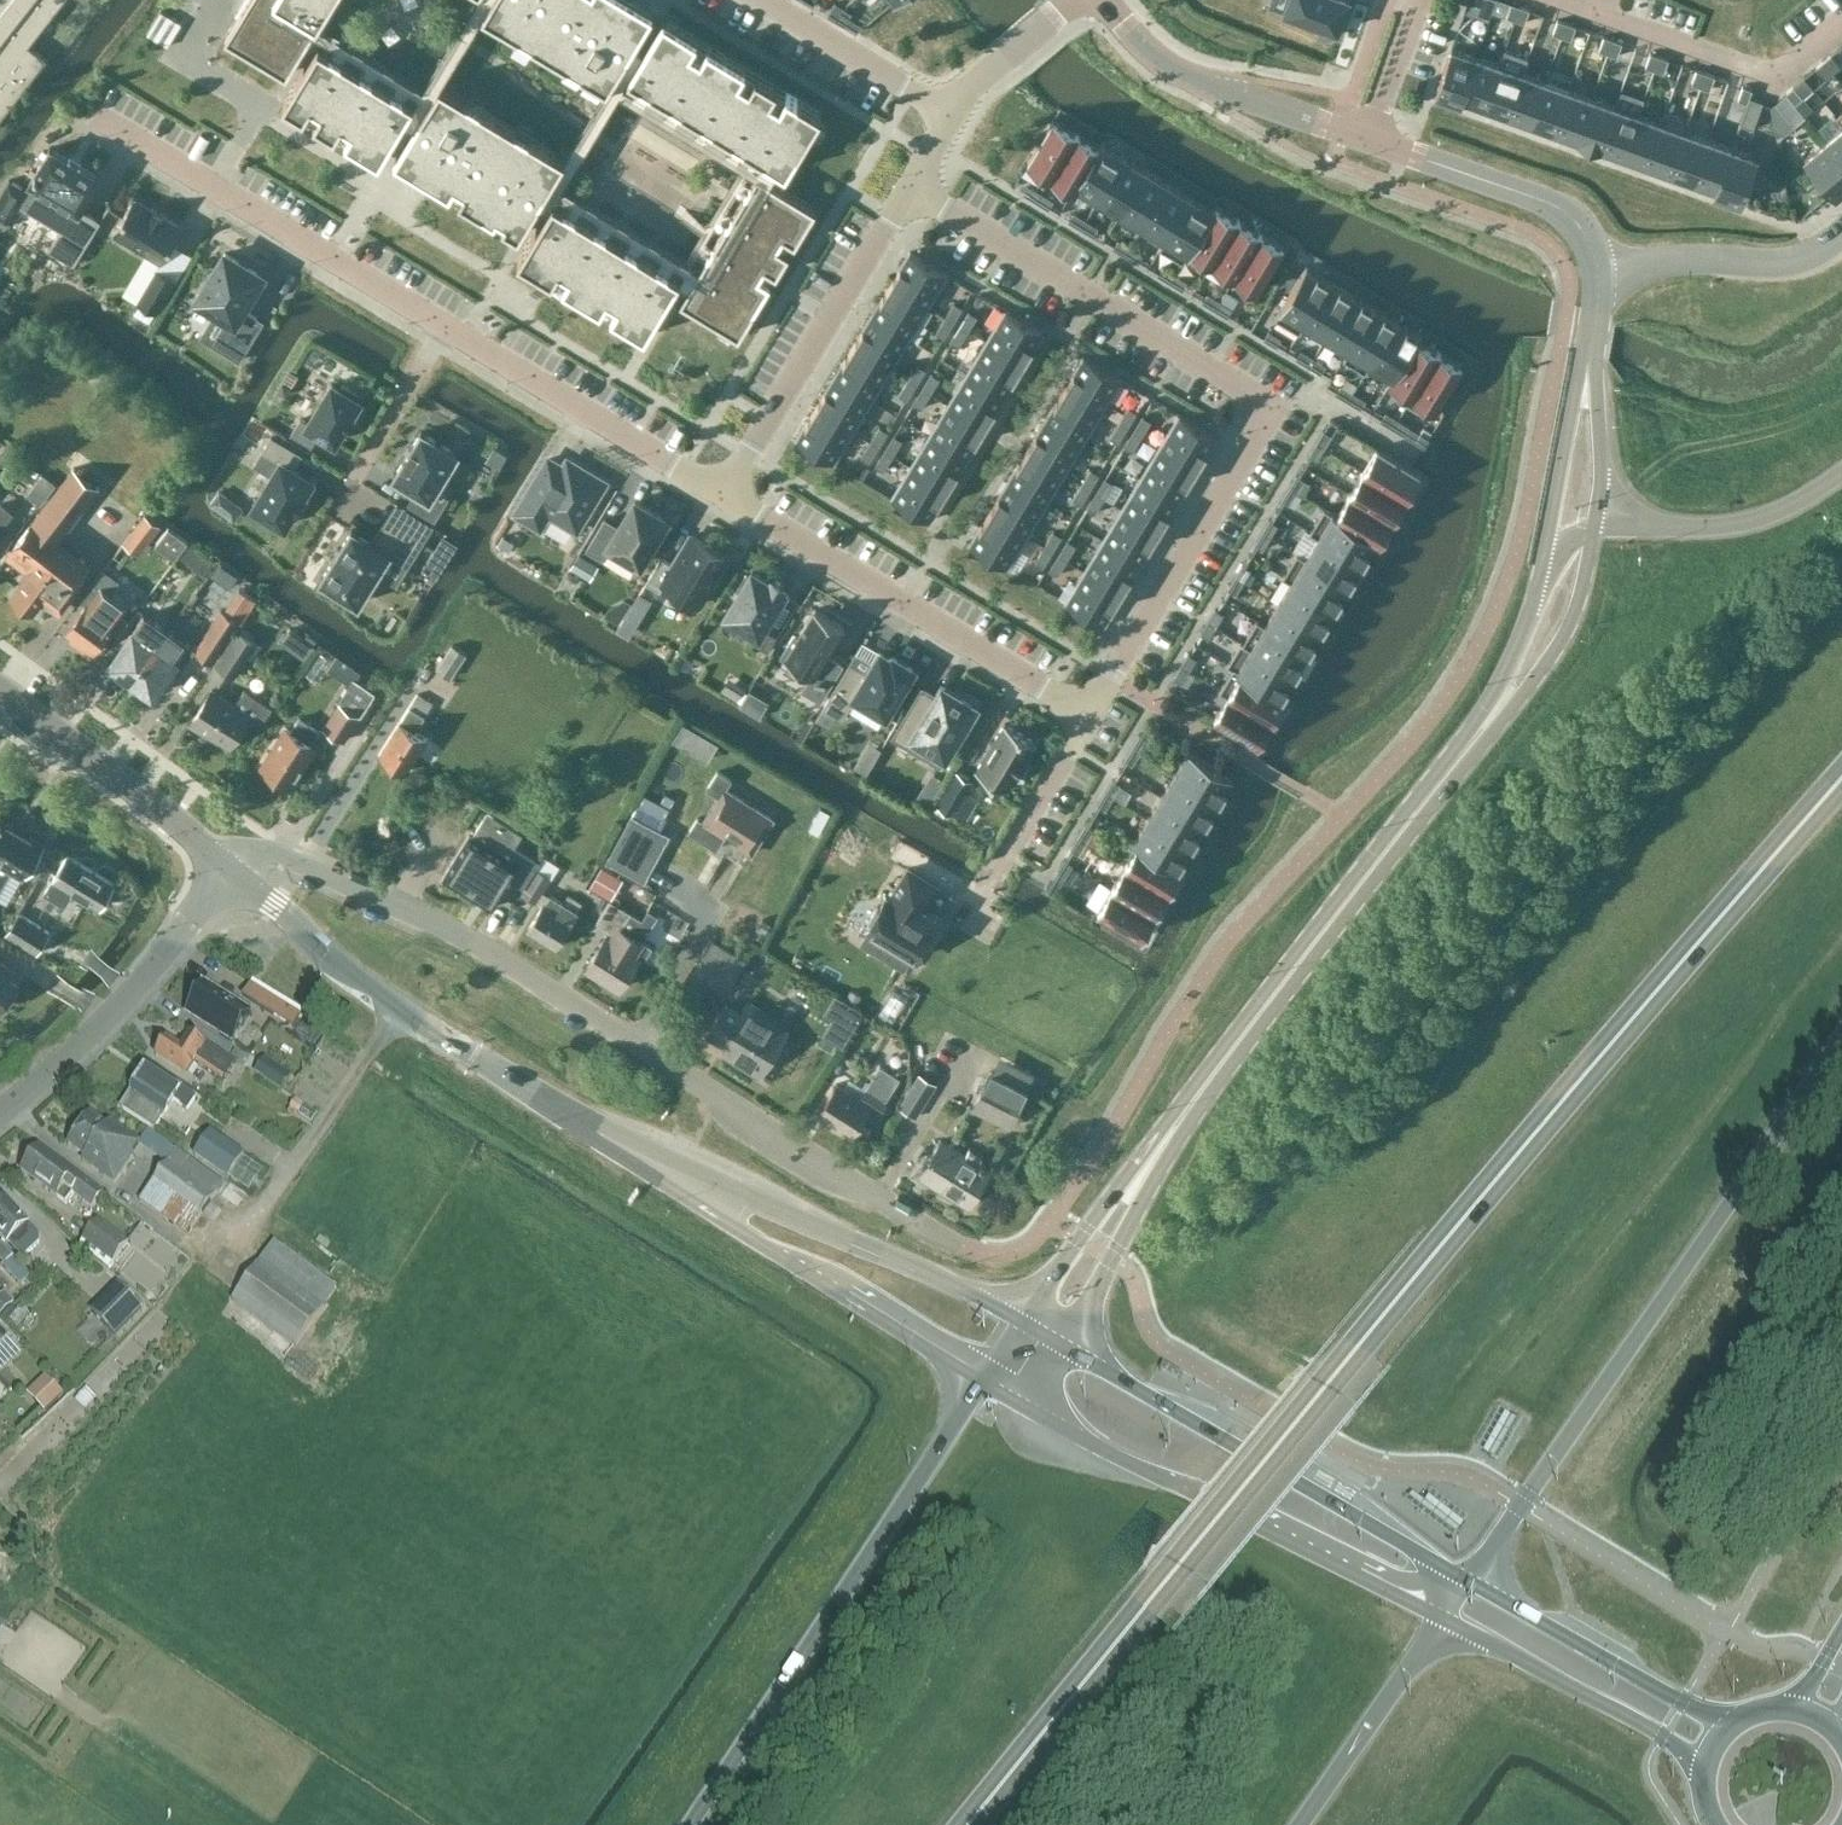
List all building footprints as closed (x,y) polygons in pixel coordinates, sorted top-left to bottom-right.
[(47,58),(30,45),(63,2),(60,0),(14,0),(8,8),(0,2),(0,118),(47,58)] [(8,8),(14,0),(0,0),(0,2),(8,8)] [(226,36),(287,73),(331,0),(248,0),(226,36)] [(634,0),(490,0),(483,12),(608,87),(653,12),(634,0)] [(1283,8),(1297,13),(1295,15),(1315,22),(1315,23),(1315,24),(1316,25),(1316,26),(1316,27),(1316,28),(1317,28),(1317,29),(1318,30),(1319,31),(1320,32),(1321,32),(1322,33),(1323,33),(1324,33),(1325,33),(1326,33),(1327,33),(1328,33),(1329,33),(1330,33),(1331,32),(1332,31),(1333,30),(1334,29),(1334,28),(1335,28),(1335,27),(1335,26),(1344,0),(1286,0),(1283,8)] [(1465,11),(1489,20),(1497,0),(1469,0),(1468,3),(1465,11)] [(835,2),(828,15),(836,20),(844,7),(835,2)] [(1511,3),(1506,16),(1516,20),(1521,6),(1511,3)] [(1521,6),(1516,20),(1525,23),(1530,9),(1521,6)] [(836,20),(845,25),(852,12),(844,7),(836,20)] [(161,11),(147,34),(167,46),(181,23),(161,11)] [(822,113),(664,18),(628,76),(786,172),(822,113)] [(1558,19),(1553,33),(1562,36),(1567,23),(1558,19)] [(1567,23),(1562,36),(1571,39),(1576,26),(1567,23)] [(1604,36),(1599,49),(1608,53),(1613,39),(1604,36)] [(1613,39),(1608,53),(1618,56),(1622,42),(1613,39)] [(415,101),(319,44),(284,102),(379,160),(415,101)] [(1477,57),(1452,48),(1436,94),(1461,103),(1463,98),(1477,57)] [(1650,53),(1645,66),(1655,69),(1660,56),(1650,53)] [(1660,56),(1655,69),(1664,73),(1669,59),(1660,56)] [(1831,56),(1824,62),(1833,73),(1841,67),(1831,56)] [(1500,65),(1477,57),(1463,98),(1485,106),(1500,65)] [(1824,62),(1817,68),(1826,79),(1833,73),(1824,62)] [(1523,73),(1500,65),(1485,106),(1508,114),(1523,73)] [(1697,69),(1692,83),(1701,86),(1706,73),(1697,69)] [(1546,82),(1523,73),(1508,114),(1531,122),(1546,82)] [(1706,73),(1701,86),(1710,89),(1715,76),(1706,73)] [(565,158),(440,82),(395,158),(519,233),(565,158)] [(1569,90),(1546,82),(1531,122),(1554,130),(1569,90)] [(1743,86),(1738,99),(1748,103),(1750,97),(1753,89),(1743,86)] [(1793,87),(1786,93),(1787,94),(1795,104),(1803,98),(1793,87)] [(1592,98),(1569,90),(1554,130),(1577,139),(1592,98)] [(1787,94),(1776,103),(1794,126),(1805,117),(1787,94)] [(1764,101),(1750,97),(1748,103),(1740,124),(1753,129),(1764,101)] [(1615,106),(1592,98),(1577,139),(1601,147),(1615,106)] [(1812,121),(1824,114),(1817,98),(1804,104),(1812,121)] [(1639,115),(1615,106),(1601,147),(1624,155),(1639,115)] [(1661,123),(1662,123),(1647,164),(1671,172),(1685,132),(1686,132),(1690,121),(1665,111),(1661,123)] [(1662,123),(1661,123),(1639,115),(1624,155),(1647,164),(1662,123)] [(1054,118),(1028,162),(1052,176),(1078,133),(1054,118)] [(1826,140),(1841,158),(1841,126),(1826,140)] [(1686,132),(1685,132),(1671,172),(1693,180),(1708,140),(1686,132)] [(1099,146),(1078,133),(1052,176),(1074,190),(1102,142),(1102,141),(1099,146)] [(1730,148),(1708,140),(1693,180),(1716,188),(1730,148)] [(1805,158),(1836,195),(1841,190),(1841,158),(1826,140),(1805,158)] [(1125,155),(1102,142),(1074,190),(1075,190),(1077,186),(1099,199),(1125,155)] [(29,181),(31,182),(27,188),(26,190),(69,216),(50,247),(74,262),(99,221),(80,210),(100,177),(50,146),(29,181)] [(1730,148),(1716,188),(1714,194),(1740,203),(1757,157),(1730,148)] [(1147,169),(1125,155),(1099,199),(1121,212),(1147,169)] [(1169,182),(1147,169),(1121,212),(1143,226),(1169,182)] [(757,173),(681,300),(739,335),(816,208),(757,173)] [(0,196),(0,216),(7,221),(18,203),(26,190),(27,188),(11,178),(0,196)] [(1192,196),(1169,182),(1143,226),(1166,239),(1192,196)] [(1040,195),(1028,187),(1024,193),(1036,201),(1040,195)] [(1053,202),(1040,195),(1036,201),(1049,208),(1053,202)] [(1188,253),(1217,206),(1217,205),(1216,205),(1213,209),(1192,196),(1166,239),(1162,246),(1184,259),(1188,253)] [(161,262),(182,226),(167,217),(167,216),(151,206),(150,207),(134,198),(113,233),(161,262)] [(681,276),(554,200),(519,259),(645,335),(681,276)] [(1217,206),(1188,253),(1189,254),(1191,249),(1213,262),(1239,219),(1217,206)] [(1085,222),(1072,214),(1069,220),(1081,228),(1085,222)] [(1261,232),(1239,219),(1213,262),(1235,276),(1261,232)] [(1097,229),(1085,222),(1081,228),(1093,235),(1097,229)] [(1285,246),(1261,232),(1235,276),(1258,290),(1285,246)] [(1130,249),(1117,241),(1113,247),(1126,255),(1130,249)] [(1142,256),(1130,249),(1126,255),(1138,262),(1142,256)] [(263,275),(225,252),(198,298),(233,320),(217,347),(239,360),(263,321),(242,308),(248,300),(250,298),(249,297),(253,290),(254,291),(255,289),(255,288),(263,275)] [(945,277),(908,255),(891,284),(927,306),(945,277)] [(1307,264),(1276,316),(1300,330),(1305,322),(1304,322),(1330,278),(1307,264)] [(176,279),(157,268),(137,301),(156,313),(176,279)] [(1174,276),(1162,268),(1158,274),(1170,282),(1174,276)] [(1183,289),(1187,283),(1174,276),(1170,282),(1183,289)] [(1353,292),(1330,278),(1304,322),(1305,322),(1327,335),(1353,292)] [(927,306),(891,284),(872,315),(909,337),(927,306)] [(1327,335),(1349,349),(1350,349),(1376,306),(1353,292),(1327,335)] [(1224,294),(1219,303),(1231,310),(1237,301),(1224,294)] [(1219,303),(1206,295),(1203,301),(1215,309),(1219,303)] [(963,307),(955,302),(946,317),(954,322),(963,307)] [(1231,310),(1219,303),(1215,309),(1228,316),(1231,310)] [(1398,319),(1376,306),(1350,349),(1349,349),(1344,357),(1368,371),(1373,363),(1372,363),(1398,319)] [(978,316),(969,310),(960,326),(968,331),(978,316)] [(1041,334),(1004,312),(986,342),(1023,364),(1041,334)] [(909,337),(872,315),(853,346),(890,369),(909,337)] [(954,322),(946,317),(936,333),(945,338),(954,322)] [(1372,363),(1373,363),(1394,375),(1394,376),(1418,337),(1421,332),(1398,319),(1372,363)] [(968,331),(960,326),(950,341),(959,346),(968,331)] [(1268,332),(1264,338),(1277,346),(1280,340),(1268,332)] [(1391,380),(1414,393),(1415,394),(1441,350),(1418,337),(1394,376),(1394,375),(1391,380)] [(1023,364),(986,342),(968,373),(1004,395),(1023,364)] [(890,369),(853,346),(835,377),(871,400),(890,369)] [(1409,402),(1433,416),(1464,364),(1441,350),(1415,394),(1414,393),(1409,402)] [(1313,359),(1300,352),(1296,358),(1309,365),(1313,359)] [(1119,381),(1082,359),(1065,389),(1101,411),(1119,381)] [(1325,367),(1313,359),(1309,365),(1321,373),(1325,367)] [(925,369),(917,364),(908,379),(917,384),(925,369)] [(940,378),(932,373),(923,388),(931,393),(940,378)] [(1004,395),(968,373),(949,404),(986,426),(1004,395)] [(871,400),(835,377),(816,409),(853,431),(871,400)] [(917,384),(908,379),(899,394),(907,400),(917,384)] [(301,419),(292,433),(311,445),(319,432),(335,441),(344,427),(345,427),(353,416),(351,415),(360,400),(356,398),(359,393),(343,384),(341,388),(333,383),(308,423),(301,419)] [(1352,394),(1340,387),(1336,393),(1349,401),(1352,394)] [(931,393),(923,388),(913,403),(921,408),(931,393)] [(1101,411),(1065,389),(1046,420),(1083,442),(1101,411)] [(1365,402),(1352,394),(1349,401),(1361,408),(1365,402)] [(986,426),(949,404),(930,435),(967,457),(986,426)] [(1138,412),(1129,407),(1119,422),(1129,427),(1138,412)] [(853,431),(816,409),(796,441),(833,463),(853,431)] [(1393,428),(1397,421),(1385,414),(1381,420),(1393,428)] [(1152,421),(1143,415),(1134,431),(1143,436),(1152,421)] [(1215,439),(1178,416),(1160,446),(1197,468),(1215,439)] [(1083,442),(1046,420),(1027,451),(1064,473),(1083,442)] [(1409,429),(1397,421),(1393,428),(1406,435),(1409,429)] [(1129,427),(1119,422),(1110,437),(1119,442),(1129,427)] [(888,431),(880,426),(871,441),(879,446),(888,431)] [(1330,434),(1324,430),(1316,442),(1322,446),(1330,434)] [(395,474),(394,476),(396,478),(396,477),(417,490),(410,503),(435,518),(443,504),(431,496),(438,483),(456,455),(458,453),(456,451),(455,452),(423,432),(424,432),(421,431),(420,433),(421,433),(412,448),(411,447),(410,450),(406,458),(405,457),(404,460),(395,474)] [(1134,451),(1143,436),(1134,431),(1124,446),(1134,451)] [(885,450),(894,455),(902,440),(894,435),(885,450)] [(967,457),(930,435),(912,466),(949,488),(967,457)] [(285,525),(294,510),(295,510),(304,496),(303,495),(312,480),(293,468),(302,454),(271,436),(254,464),(267,472),(248,503),(285,525)] [(879,446),(871,441),(861,457),(870,462),(879,446)] [(1322,446),(1316,442),(1309,455),(1315,459),(1322,446)] [(493,446),(486,459),(499,467),(506,454),(493,446)] [(1197,468),(1160,446),(1142,477),(1178,499),(1197,468)] [(1378,446),(1364,469),(1407,495),(1421,472),(1378,446)] [(894,455),(885,450),(876,465),(884,470),(894,455)] [(1064,473),(1027,451),(1009,482),(1045,504),(1064,473)] [(563,467),(549,458),(516,512),(540,526),(549,512),(576,529),(605,482),(581,468),(580,470),(568,463),(569,461),(568,460),(563,467)] [(912,466),(892,498),(929,521),(949,488),(912,466)] [(1100,474),(1091,469),(1082,484),(1091,489),(1100,474)] [(1364,469),(1350,491),(1393,517),(1407,495),(1364,469)] [(100,490),(74,470),(9,558),(16,564),(23,554),(35,564),(22,581),(26,584),(14,600),(34,615),(44,602),(61,615),(76,593),(74,591),(90,569),(59,546),(100,490)] [(29,493),(43,504),(58,485),(44,474),(29,493)] [(1303,478),(1297,475),(1289,487),(1295,491),(1303,478)] [(1115,483),(1105,477),(1096,493),(1106,498),(1115,483)] [(1178,499),(1142,477),(1123,508),(1160,530),(1178,499)] [(1045,504),(1009,482),(990,513),(1027,535),(1045,504)] [(1091,489),(1082,484),(1073,499),(1081,504),(1091,489)] [(1295,491),(1289,487),(1282,499),(1288,503),(1295,491)] [(223,512),(229,505),(228,498),(219,491),(211,503),(223,512)] [(1324,505),(1324,506),(1380,540),(1393,517),(1350,491),(1337,513),(1324,505)] [(1106,498),(1096,493),(1087,508),(1096,513),(1106,498)] [(605,518),(587,548),(602,558),(610,545),(640,563),(666,519),(635,500),(619,527),(605,518)] [(12,513),(0,504),(0,505),(0,530),(12,513)] [(1380,540),(1324,506),(1310,528),(1362,560),(1375,538),(1379,541),(1380,540)] [(1160,530),(1123,508),(1104,539),(1141,561),(1160,530)] [(1027,535),(990,513),(970,545),(1007,568),(1027,535)] [(145,514),(123,542),(139,555),(161,526),(145,514)] [(322,577),(321,579),(323,581),(323,580),(354,599),(380,555),(404,570),(423,540),(388,518),(372,543),(354,531),(352,529),(351,531),(351,532),(322,577)] [(1276,523),(1270,519),(1262,532),(1268,536),(1276,523)] [(1349,582),(1362,560),(1310,528),(1310,529),(1318,534),(1306,555),(1297,550),(1297,551),(1349,582)] [(1063,536),(1054,530),(1044,546),(1054,552),(1063,536)] [(1268,536),(1262,532),(1255,544),(1261,548),(1268,536)] [(673,565),(660,558),(645,583),(659,591),(663,585),(697,605),(726,556),(691,535),(673,565)] [(502,536),(494,550),(506,557),(514,544),(502,536)] [(434,553),(446,561),(457,544),(444,537),(434,553)] [(1076,545),(1068,539),(1059,555),(1068,560),(1076,545)] [(1141,561),(1104,539),(1086,570),(1123,593),(1141,561)] [(217,561),(191,543),(180,558),(206,576),(217,561)] [(1054,552),(1044,546),(1035,561),(1044,567),(1054,552)] [(1335,604),(1349,582),(1297,551),(1283,573),(1335,604)] [(583,577),(591,563),(578,555),(570,568),(583,577)] [(1067,560),(1059,555),(1049,570),(1059,575),(1067,560)] [(1249,568),(1243,564),(1235,576),(1241,580),(1249,568)] [(1123,593),(1086,570),(1066,603),(1103,625),(1123,593)] [(740,591),(726,614),(756,632),(751,640),(767,649),(785,619),(771,611),(783,591),(780,589),(783,585),(772,579),(769,583),(751,572),(748,576),(745,574),(736,589),(740,591)] [(87,607),(69,631),(75,636),(72,641),(92,655),(111,628),(119,634),(130,619),(122,613),(126,606),(109,594),(117,583),(104,573),(82,603),(87,607)] [(1321,628),(1335,604),(1283,573),(1283,574),(1291,579),(1278,601),(1321,628)] [(1241,580),(1235,576),(1228,589),(1234,593),(1241,580)] [(924,593),(943,603),(948,593),(928,584),(924,593)] [(221,609),(194,651),(214,663),(241,622),(243,623),(258,599),(240,588),(225,612),(221,609)] [(647,604),(638,598),(630,612),(639,617),(647,604)] [(1309,649),(1321,628),(1278,601),(1265,622),(1257,617),(1257,618),(1309,649)] [(794,635),(781,656),(812,674),(803,689),(821,700),(842,664),(827,655),(844,626),(815,609),(798,637),(794,635)] [(1222,612),(1216,609),(1208,621),(1214,625),(1222,612)] [(167,632),(157,625),(146,617),(110,666),(131,681),(167,632)] [(1295,672),(1309,649),(1257,618),(1243,640),(1295,672)] [(1207,637),(1214,625),(1208,621),(1201,633),(1207,637)] [(264,644),(241,628),(218,662),(236,674),(250,653),(256,657),(264,644)] [(188,647),(177,638),(167,632),(131,681),(152,696),(188,647)] [(1282,694),(1295,672),(1243,640),(1241,639),(1227,662),(1286,697),(1282,694)] [(469,652),(454,642),(438,667),(453,676),(469,652)] [(880,652),(869,671),(852,660),(824,706),(843,717),(856,695),(886,713),(895,698),(899,701),(909,684),(905,681),(913,668),(893,656),(891,658),(880,652)] [(1195,657),(1189,653),(1181,666),(1187,669),(1195,657)] [(327,671),(349,685),(354,678),(356,679),(360,672),(336,656),(327,671)] [(1286,697),(1227,662),(1227,663),(1233,667),(1220,689),(1272,720),(1286,697)] [(1187,669),(1181,666),(1174,678),(1180,682),(1187,669)] [(354,678),(339,701),(361,716),(377,692),(356,679),(354,678)] [(741,684),(734,686),(729,694),(737,699),(745,687),(741,684)] [(936,697),(923,689),(895,736),(909,745),(914,737),(945,755),(975,706),(943,686),(936,697)] [(227,748),(246,719),(260,728),(273,707),(246,689),(234,708),(212,692),(190,724),(227,748)] [(1258,743),(1272,720),(1220,689),(1219,690),(1228,695),(1214,717),(1258,743)] [(417,733),(434,705),(417,695),(379,758),(407,775),(428,740),(417,733)] [(348,743),(363,718),(339,703),(324,728),(348,743)] [(311,743),(319,731),(300,719),(293,731),(288,728),(262,766),(291,785),(317,746),(311,743)] [(807,720),(795,739),(800,742),(812,723),(807,720)] [(1005,724),(976,771),(1008,790),(1017,775),(1020,778),(1030,761),(1026,759),(1036,743),(1005,724)] [(1146,738),(1140,734),(1132,747),(1138,751),(1146,738)] [(1138,751),(1132,747),(1125,759),(1131,763),(1138,751)] [(1190,749),(1175,773),(1219,799),(1233,775),(1190,749)] [(718,770),(683,826),(713,846),(707,854),(742,876),(783,810),(718,770)] [(953,814),(973,781),(956,770),(936,804),(953,814)] [(932,773),(927,781),(939,788),(944,780),(932,773)] [(1175,773),(1162,795),(1206,821),(1219,799),(1175,773)] [(1119,783),(1113,779),(1105,792),(1111,795),(1119,783)] [(1111,795),(1105,792),(1098,804),(1104,808),(1111,795)] [(1162,795),(1149,817),(1192,843),(1206,821),(1162,795)] [(637,802),(630,815),(658,830),(665,817),(637,802)] [(526,886),(541,862),(516,847),(524,833),(487,811),(475,832),(472,831),(444,876),(494,907),(512,877),(526,886)] [(0,859),(1,859),(19,829),(0,817),(0,859)] [(634,817),(606,865),(641,886),(669,836),(634,817)] [(1134,841),(1139,843),(1182,869),(1183,869),(1178,866),(1192,843),(1149,817),(1134,841)] [(1092,828),(1086,824),(1078,836),(1084,840),(1092,828)] [(45,844),(19,829),(1,859),(0,859),(0,890),(15,867),(27,875),(45,844)] [(1084,840),(1078,836),(1071,849),(1077,852),(1084,840)] [(1139,843),(1125,866),(1168,892),(1182,869),(1139,843)] [(116,881),(70,854),(48,890),(67,902),(75,889),(102,905),(116,881)] [(1071,862),(1065,859),(1057,871),(1063,875),(1071,862)] [(604,864),(590,887),(611,900),(625,877),(604,864)] [(1125,866),(1111,888),(1155,914),(1168,892),(1125,866)] [(922,917),(927,910),(924,908),(938,885),(908,868),(889,898),(887,896),(879,908),(877,907),(868,922),(870,924),(868,927),(871,929),(864,941),(888,956),(896,944),(918,957),(936,926),(922,917)] [(543,891),(552,878),(539,870),(523,895),(536,903),(543,907),(528,930),(557,948),(579,912),(578,911),(582,906),(573,900),(569,906),(564,902),(543,891)] [(1155,914),(1111,888),(1097,912),(1141,938),(1155,914)] [(643,919),(634,914),(612,901),(599,924),(613,933),(610,937),(607,935),(588,967),(624,989),(641,960),(644,962),(654,947),(644,941),(653,926),(652,925),(656,918),(647,913),(643,919)] [(51,931),(20,911),(7,932),(38,952),(51,931)] [(712,939),(685,983),(703,994),(709,985),(725,995),(737,978),(736,978),(747,960),(712,939)] [(15,987),(17,982),(5,974),(9,968),(0,962),(0,1008),(1,1009),(3,1004),(9,1003),(16,993),(15,987)] [(238,1004),(239,1004),(207,984),(188,1014),(229,1040),(248,1011),(238,1004)] [(292,1027),(300,1015),(251,985),(243,997),(292,1027)] [(850,990),(847,996),(857,1003),(861,996),(850,990)] [(726,1005),(710,1032),(729,1044),(724,1053),(761,1075),(788,1032),(773,1023),(776,1018),(749,1001),(741,1014),(726,1005)] [(207,1044),(205,1047),(188,1035),(180,1048),(168,1039),(156,1056),(186,1076),(196,1062),(225,1082),(236,1064),(207,1044)] [(904,1037),(892,1042),(897,1054),(909,1048),(904,1037)] [(256,1071),(283,1089),(293,1075),(266,1056),(256,1071)] [(188,1110),(196,1098),(149,1066),(119,1110),(154,1133),(166,1115),(165,1114),(174,1101),(188,1110)] [(879,1113),(899,1080),(879,1068),(860,1099),(836,1085),(818,1115),(854,1136),(870,1108),(879,1113)] [(1014,1119),(1029,1089),(993,1071),(979,1101),(1014,1119)] [(920,1073),(899,1107),(917,1118),(938,1084),(920,1073)] [(131,1154),(139,1142),(111,1122),(108,1125),(91,1113),(68,1146),(85,1157),(82,1161),(114,1184),(133,1156),(131,1154)] [(212,1129),(195,1154),(230,1178),(231,1176),(250,1189),(264,1169),(245,1155),(247,1153),(212,1129)] [(970,1208),(992,1171),(943,1141),(920,1178),(970,1208)] [(91,1210),(102,1195),(39,1148),(20,1173),(55,1199),(56,1198),(66,1206),(73,1197),(91,1210)] [(186,1235),(214,1196),(223,1182),(176,1149),(167,1163),(139,1202),(186,1235)] [(0,1193),(0,1236),(22,1259),(40,1242),(40,1235),(0,1193)] [(108,1270),(115,1262),(129,1243),(98,1219),(84,1238),(85,1238),(78,1247),(108,1270)] [(297,1343),(323,1307),(338,1287),(274,1241),(260,1261),(234,1298),(297,1343)] [(4,1265),(12,1257),(0,1244),(0,1260),(4,1265)] [(117,1283),(89,1312),(116,1338),(144,1309),(117,1283)] [(0,1296),(0,1315),(13,1303),(4,1293),(0,1296)] [(11,1338),(0,1327),(0,1348),(11,1338)] [(47,1377),(29,1393),(46,1411),(64,1395),(47,1377)]
